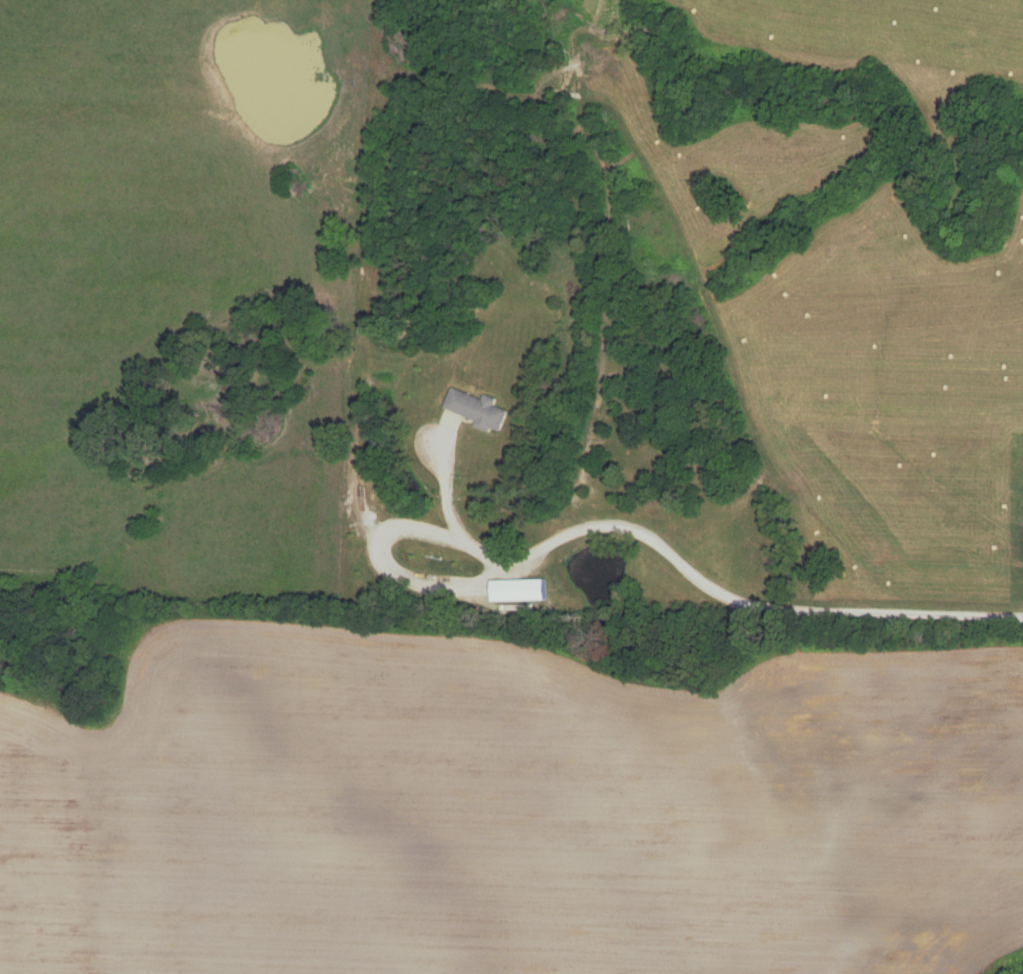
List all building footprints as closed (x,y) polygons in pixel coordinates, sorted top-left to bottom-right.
[(483,400),(452,389),(445,410),(477,421),(474,428),(490,434),(492,430),(502,434),(509,412),(495,407),(497,400),(485,396),(483,400)] [(547,581),(494,581),(494,602),(547,602),(547,581)]
